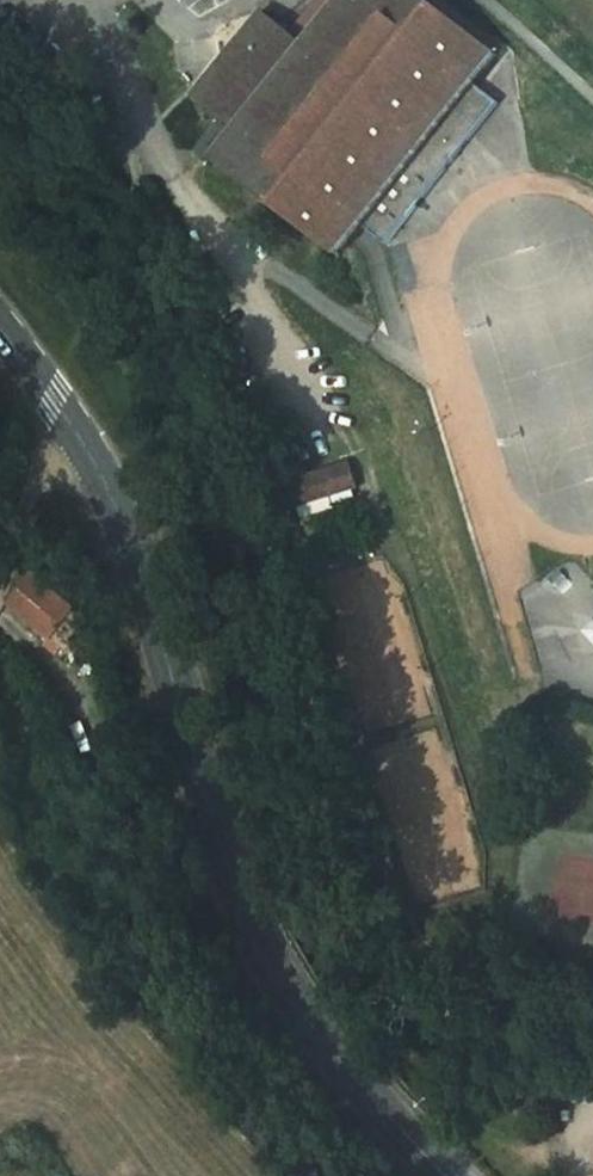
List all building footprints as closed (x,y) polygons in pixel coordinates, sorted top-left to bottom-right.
[(216,161),(339,256),(362,226),(388,245),(498,103),(472,83),(495,54),(426,0),(340,0),(305,45),(261,11),(239,40),(243,43),(228,61),(198,100),(239,131),(216,161)] [(350,464),(290,484),(297,506),(357,487),(350,464)] [(73,612),(75,610),(35,576),(11,605),(51,639),(52,638),(70,653),(82,638),(73,612)]
